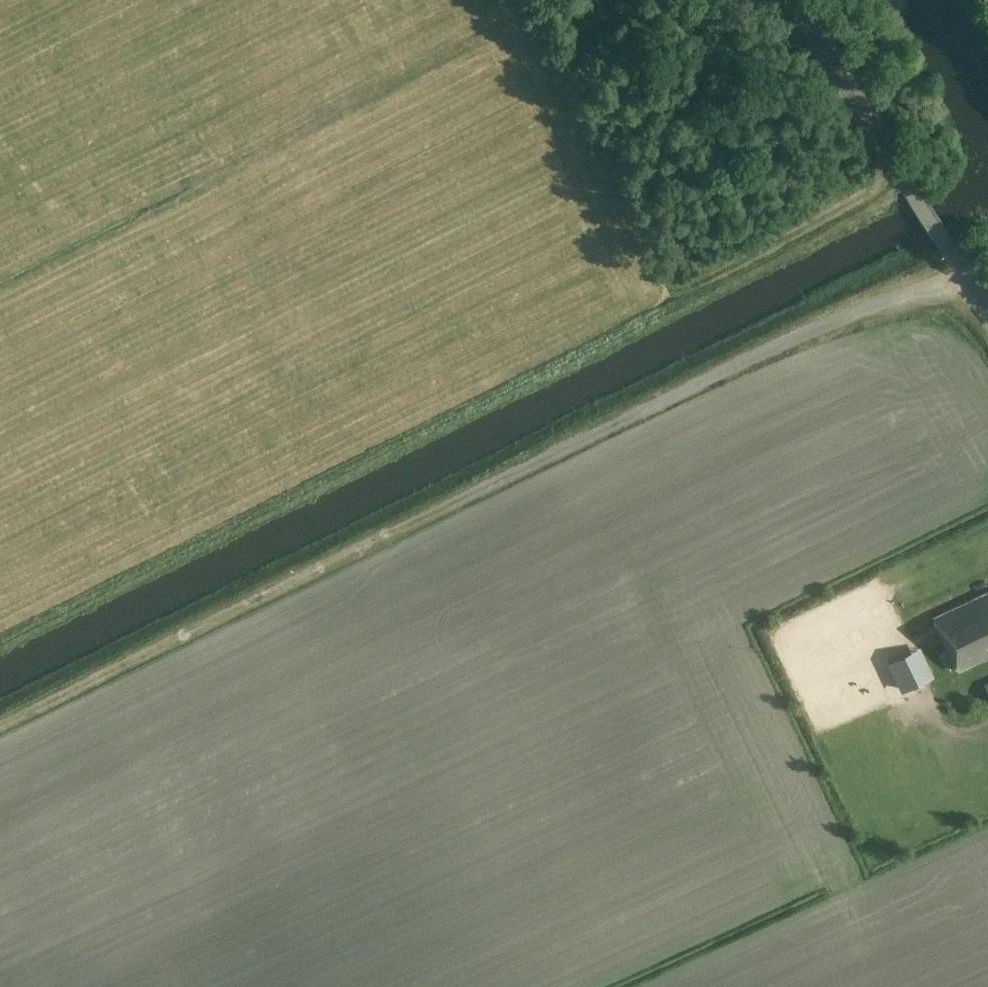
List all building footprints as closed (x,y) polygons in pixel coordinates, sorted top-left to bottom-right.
[(933,619),(958,671),(987,657),(987,593),(933,619)] [(917,650),(896,659),(909,688),(930,679),(917,650)]
